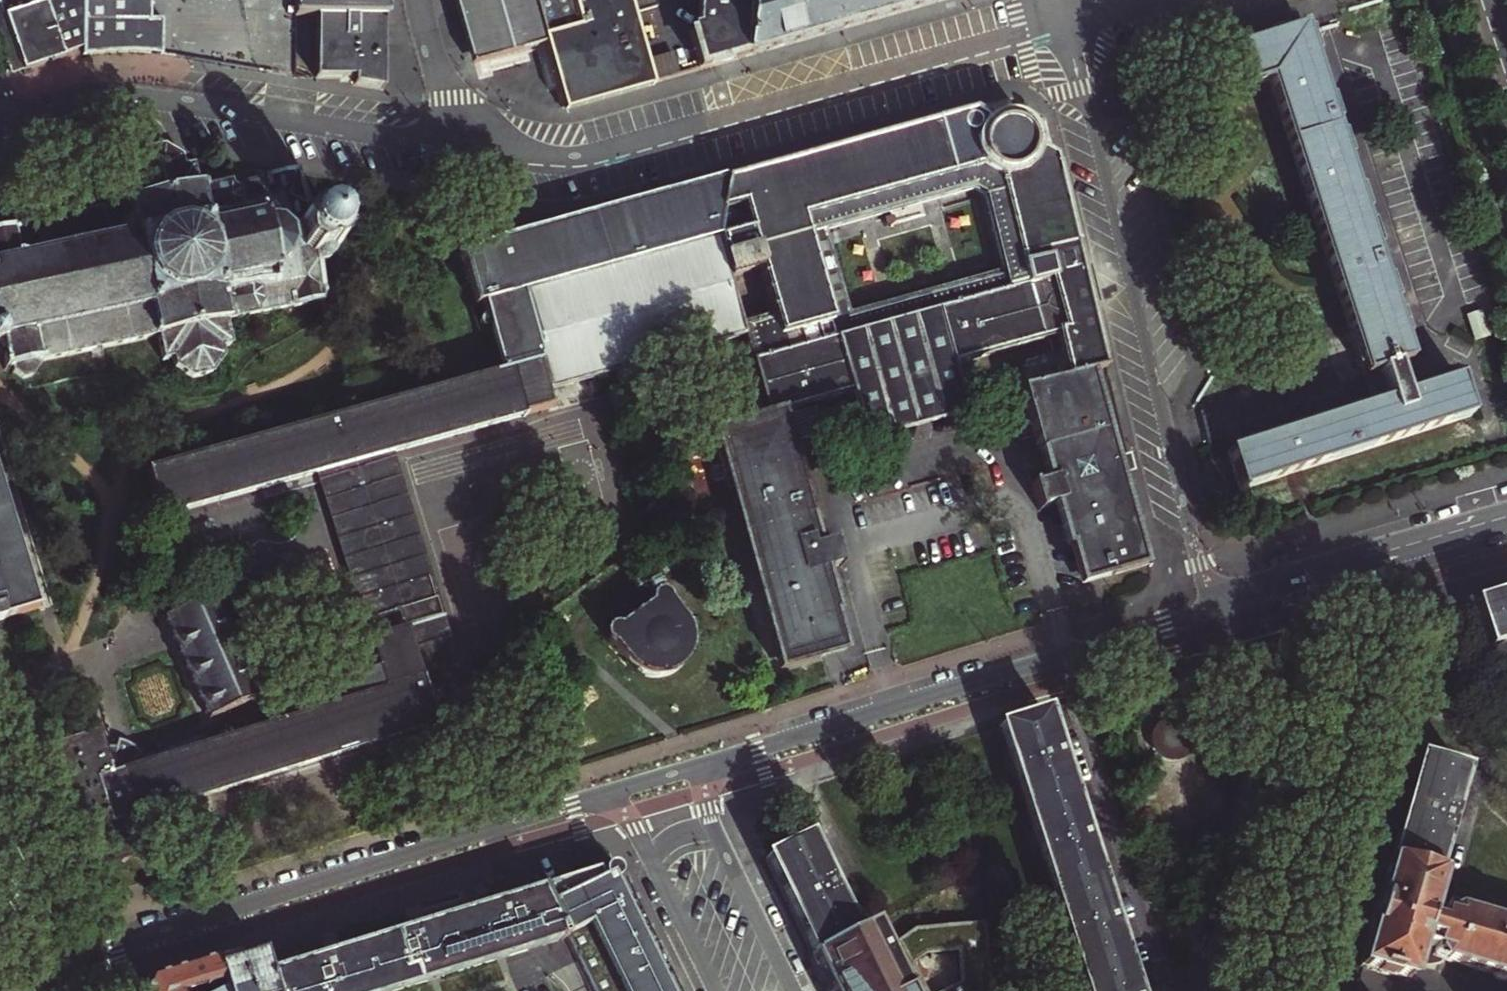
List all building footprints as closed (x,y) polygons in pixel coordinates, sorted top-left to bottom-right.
[(11,38),(22,72),(65,58),(64,54),(73,51),(82,48),(82,0),(0,0),(0,42),(11,38)] [(82,48),(82,55),(107,53),(129,51),(161,53),(161,21),(149,19),(149,0),(82,0),(82,48)] [(293,18),(315,18),(313,79),(334,79),(353,79),(353,86),(382,89),(384,0),(294,0),(293,18)] [(653,0),(461,0),(470,31),(467,32),(475,60),(541,40),(550,72),(560,109),(609,95),(649,83),(629,15),(655,8),(653,0)] [(696,70),(725,61),(743,56),(745,6),(746,0),(697,0),(695,30),(687,32),(696,70)] [(743,56),(773,47),(853,25),(929,4),(943,0),(766,0),(745,6),(743,56)] [(0,42),(0,50),(8,72),(10,76),(22,72),(11,38),(0,42)] [(1106,576),(1149,566),(1138,516),(1094,324),(1053,160),(1036,149),(1032,134),(1019,125),(1008,117),(988,123),(962,112),(724,180),(716,243),(748,233),(756,259),(723,269),(735,308),(768,298),(781,343),(748,352),(765,410),(766,413),(709,428),(731,505),(732,510),(735,509),(775,653),(821,641),(813,612),(826,608),(815,571),(823,569),(841,564),(834,539),(811,545),(802,510),(808,509),(792,444),(821,435),(813,405),(784,413),(783,408),(917,372),(1057,334),(1068,378),(1022,390),(1036,449),(1043,447),(1051,478),(1029,483),(1035,507),(1060,501),(1069,538),(1078,536),(1089,533),(1096,562),(1103,560),(1106,576)] [(0,344),(7,370),(10,370),(10,372),(11,372),(12,374),(24,380),(31,378),(37,368),(36,365),(41,364),(42,362),(92,352),(93,358),(105,355),(103,349),(158,338),(163,360),(174,358),(177,370),(194,379),(211,375),(222,359),(219,348),(230,346),(225,323),(259,315),(258,314),(295,305),(296,307),(326,300),(317,262),(328,259),(331,251),(336,250),(336,249),(337,242),(341,242),(335,217),(332,217),(327,214),(327,211),(322,212),(317,205),(305,208),(297,171),(265,178),(265,179),(228,186),(228,185),(196,191),(191,166),(181,169),(179,160),(162,149),(153,151),(143,154),(133,169),(135,179),(124,181),(129,205),(75,218),(74,211),(61,214),(63,221),(12,232),(12,230),(8,231),(7,227),(0,222),(0,344)] [(344,417),(144,473),(158,521),(176,516),(316,475),(338,469),(351,513),(390,502),(376,458),(397,452),(557,405),(556,402),(549,403),(545,388),(741,328),(735,308),(723,269),(716,243),(724,180),(600,215),(601,218),(594,220),(483,251),(482,248),(458,255),(473,308),(483,305),(502,372),(344,417)] [(338,469),(316,475),(372,666),(378,688),(383,687),(369,638),(405,628),(420,676),(441,669),(459,664),(459,661),(397,452),(376,458),(390,502),(351,513),(338,469)] [(0,483),(0,620),(38,608),(0,483)] [(732,510),(776,671),(822,658),(833,655),(842,653),(831,614),(836,612),(823,569),(815,571),(826,608),(813,612),(821,641),(775,653),(735,509),(732,510)] [(686,633),(671,605),(671,599),(670,593),(665,589),(658,587),(652,587),(646,590),(644,594),(642,606),(617,620),(611,618),(605,617),(600,621),(597,626),(595,632),(596,638),(597,641),(602,645),(605,646),(611,646),(617,659),(627,669),(639,677),(651,680),(664,678),(671,674),(680,664),(687,649),(687,643),(686,633)] [(208,720),(255,701),(213,594),(208,596),(210,602),(171,616),(169,610),(166,612),(173,632),(208,720)] [(1475,604),(1474,605),(1488,649),(1506,642),(1506,595),(1475,604)] [(125,819),(434,722),(420,676),(405,628),(369,638),(383,687),(378,688),(372,666),(266,700),(268,704),(274,702),(280,721),(110,774),(97,731),(50,745),(63,787),(89,873),(132,860),(138,858),(137,854),(134,855),(125,823),(126,821),(125,819)] [(1043,714),(999,727),(1082,990),(1133,990),(1108,913),(1085,844),(1055,750),(1043,714)] [(1156,747),(1157,749),(1159,751),(1161,753),(1164,754),(1166,754),(1168,754),(1170,754),(1173,754),(1175,753),(1177,752),(1178,750),(1180,749),(1181,747),(1182,745),(1183,743),(1183,740),(1183,738),(1182,736),(1181,734),(1180,732),(1179,730),(1177,728),(1175,727),(1172,726),(1170,726),(1167,726),(1165,726),(1163,727),(1161,728),(1159,729),(1157,731),(1156,733),(1155,736),(1154,738),(1154,740),(1154,743),(1155,745),(1156,747)] [(1461,770),(1418,758),(1402,812),(1389,860),(1433,872),(1461,770)] [(807,839),(767,859),(774,874),(789,905),(813,955),(826,980),(831,990),(927,990),(917,969),(930,960),(959,958),(963,989),(958,990),(988,990),(983,929),(917,934),(885,952),(872,926),(854,935),(835,897),(833,893),(842,888),(836,876),(827,881),(825,877),(807,839)] [(1432,951),(1436,952),(1441,960),(1506,979),(1506,919),(1504,918),(1502,924),(1453,910),(1449,911),(1448,914),(1443,913),(1441,920),(1424,916),(1436,873),(1433,872),(1389,860),(1376,907),(1358,967),(1407,981),(1416,947),(1419,938),(1434,943),(1432,951)] [(652,946),(623,887),(614,868),(613,867),(612,866),(611,865),(609,865),(608,865),(607,865),(540,886),(566,936),(592,990),(674,990),(652,946)] [(268,973),(274,990),(393,990),(566,936),(540,886),(486,903),(417,925),(335,951),(268,973)] [(1416,947),(1432,951),(1434,943),(1419,938),(1416,947)] [(262,953),(257,954),(237,960),(218,966),(220,975),(225,990),(274,990),(268,973),(262,953)] [(225,990),(220,975),(218,966),(216,958),(149,980),(144,990),(222,990),(225,990)]
